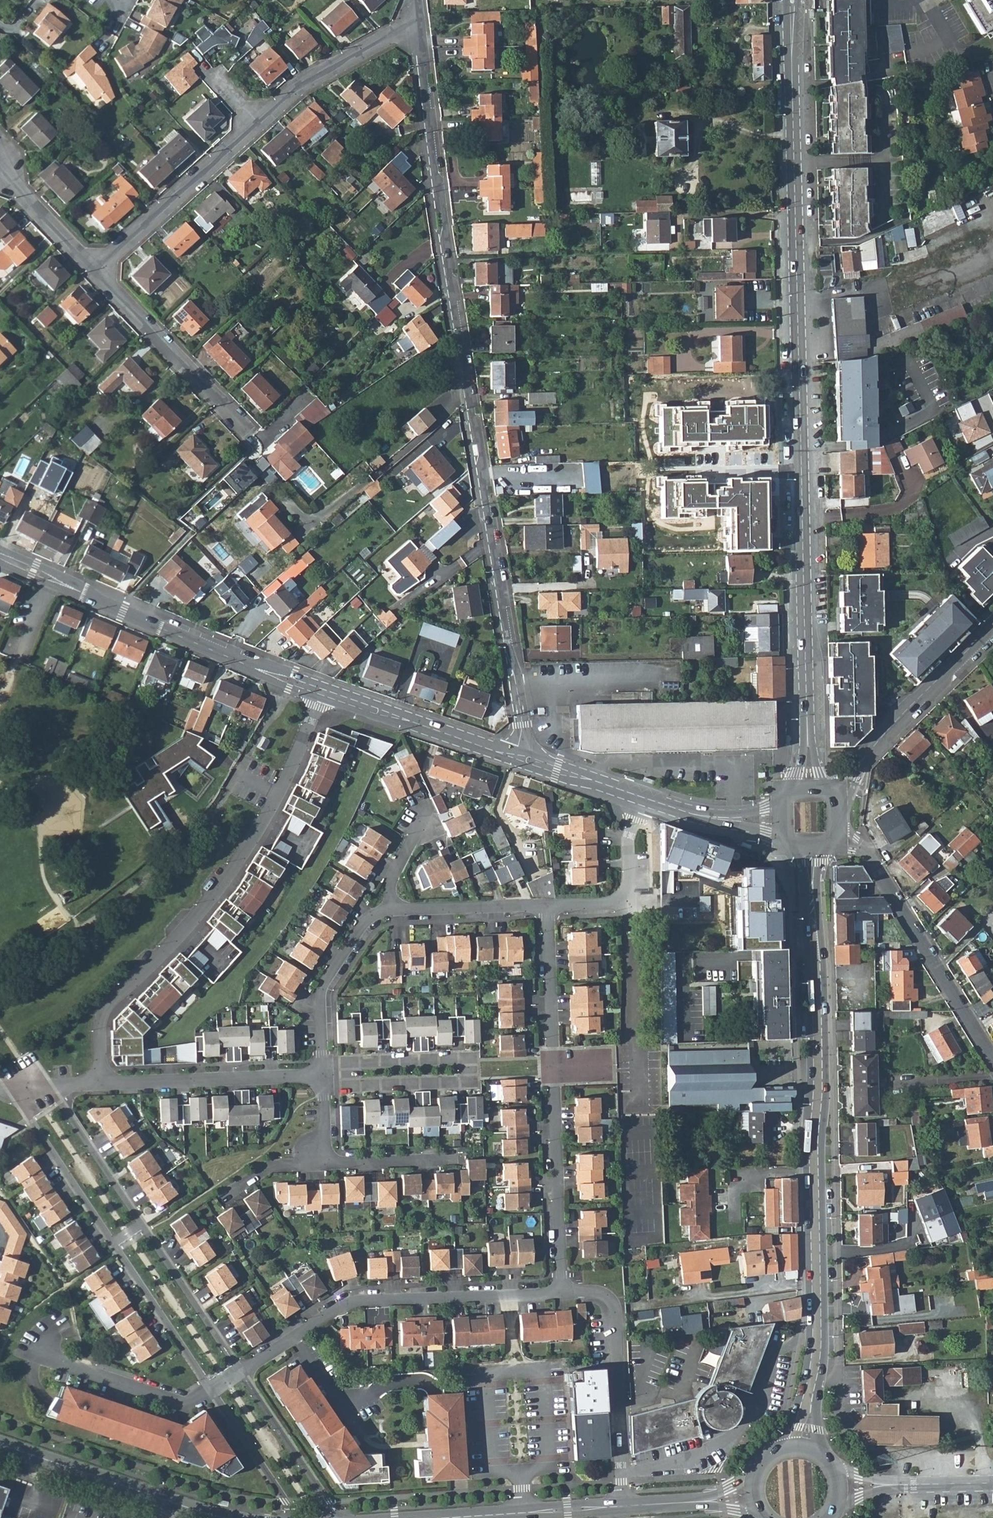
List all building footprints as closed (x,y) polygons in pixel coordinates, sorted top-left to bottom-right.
[(150,3),(151,4),(150,7),(144,17),(164,28),(175,8),(178,7),(182,0),(151,0),(150,3)] [(257,6),(253,0),(245,0),(247,3),(253,10),(257,6)] [(370,14),(386,0),(357,0),(370,14)] [(429,8),(442,7),(441,0),(428,0),(429,8)] [(830,78),(831,78),(860,74),(872,73),(870,57),(880,56),(878,42),(876,42),(876,25),(863,26),(862,16),(865,16),(865,0),(831,0),(831,13),(828,13),(828,22),(830,22),(830,30),(829,30),(829,37),(832,37),(833,47),(829,47),(829,63),(831,63),(831,71),(830,71),(830,78)] [(963,2),(982,32),(992,25),(992,0),(966,0),(963,2)] [(69,21),(48,3),(42,10),(44,11),(39,18),(41,19),(37,24),(38,26),(32,33),(48,46),(69,21)] [(320,22),(334,38),(355,20),(341,4),(320,22)] [(675,63),(691,62),(688,6),(664,7),(660,7),(662,25),(673,24),(675,63)] [(44,11),(42,10),(33,21),(37,24),(41,19),(39,18),(44,11)] [(470,13),(470,24),(485,23),(485,16),(490,16),(489,12),(470,13)] [(463,47),(490,46),(490,31),(494,31),(493,25),(499,24),(499,15),(490,16),(485,16),(485,23),(470,24),(470,39),(463,39),(463,47)] [(204,39),(198,44),(204,53),(213,45),(219,43),(228,44),(236,47),(239,36),(230,33),(222,25),(214,31),(206,22),(196,31),(204,39)] [(888,50),(903,51),(903,24),(889,23),(888,50)] [(263,32),(269,28),(265,24),(245,42),(251,49),(266,36),(263,32)] [(166,38),(144,26),(140,34),(142,36),(137,44),(131,43),(118,51),(115,60),(127,78),(144,66),(143,64),(152,57),(154,54),(156,55),(166,38)] [(283,43),(296,59),(316,41),(303,26),(283,43)] [(536,45),(536,26),(525,26),(525,45),(526,45),(536,45)] [(769,37),(751,38),(752,81),(770,81),(769,37)] [(95,53),(88,45),(59,73),(64,79),(71,72),(87,87),(86,88),(96,98),(101,94),(107,100),(114,94),(106,75),(104,74),(106,73),(100,67),(99,68),(90,59),(95,53)] [(538,80),(536,45),(526,45),(527,64),(523,64),(524,80),(529,80),(538,80)] [(471,71),(491,70),(490,46),(463,47),(464,56),(471,56),(471,71)] [(246,66),(263,86),(284,68),(267,48),(246,66)] [(181,93),(200,78),(191,67),(198,62),(189,51),(182,57),(184,59),(166,74),(181,93)] [(20,103),(36,88),(7,56),(0,63),(0,81),(20,103)] [(985,96),(979,70),(961,74),(964,87),(956,89),(959,108),(982,102),(980,97),(985,96)] [(832,87),(861,82),(860,74),(831,78),(832,87)] [(529,80),(530,101),(539,101),(538,80),(529,80)] [(375,98),(364,86),(361,89),(353,81),(339,94),(358,115),(375,98)] [(832,146),(832,154),(867,153),(867,136),(864,136),(864,119),(867,119),(866,98),(864,98),(864,90),(863,82),(861,82),(832,87),(830,87),(831,96),(834,95),(834,102),(831,102),(832,114),(835,114),(835,119),(830,119),(830,131),(834,131),(834,140),(830,140),(830,143),(834,143),(834,146),(832,146)] [(387,86),(383,89),(375,98),(358,115),(355,119),(357,121),(359,119),(362,123),(375,109),(393,127),(410,109),(395,93),(394,94),(387,86)] [(478,108),(471,108),(471,117),(498,116),(498,92),(477,93),(478,108)] [(215,131),(212,128),(224,117),(209,99),(186,119),(205,140),(215,131)] [(284,128),(285,130),(299,145),(300,147),(309,138),(313,143),(327,131),(322,125),(329,119),(314,101),(306,108),(284,128)] [(983,109),(982,102),(959,108),(954,109),(959,129),(987,122),(991,120),(988,108),(983,109)] [(21,128),(40,148),(53,136),(36,116),(21,128)] [(498,116),(471,117),(471,125),(478,125),(479,140),(499,139),(498,116)] [(985,135),(989,134),(987,122),(959,129),(965,154),(988,149),(985,135)] [(656,159),(684,158),(683,123),(655,124),(656,159)] [(162,137),(165,141),(155,151),(157,153),(171,169),(191,152),(170,129),(162,137)] [(285,130),(270,143),(269,142),(259,151),(273,168),(299,145),(285,130)] [(320,154),(327,162),(338,151),(342,147),(334,139),(320,154)] [(533,150),(534,169),(535,169),(542,169),(541,150),(533,150)] [(338,151),(327,162),(332,167),(342,156),(338,151)] [(137,171),(151,188),(171,169),(157,153),(137,171)] [(242,198),(255,186),(260,192),(269,184),(249,160),(239,169),(239,170),(227,181),(242,198)] [(324,175),(312,163),(306,168),(319,181),(324,175)] [(390,211),(413,189),(388,163),(370,180),(388,199),(383,204),(390,211)] [(36,176),(41,182),(56,169),(51,164),(36,176)] [(480,188),(507,187),(506,174),(506,164),(486,165),(487,179),(480,179),(480,188)] [(41,182),(61,204),(78,189),(58,167),(56,169),(41,182)] [(833,228),(833,238),(858,238),(868,233),(865,227),(865,224),(868,224),(868,203),(865,203),(865,186),(867,186),(867,168),(832,169),(832,177),(834,177),(834,179),(831,180),(831,183),(834,183),(834,191),(831,191),(831,204),(836,204),(836,208),(833,209),(833,221),(835,221),(835,228),(833,228)] [(535,169),(535,186),(543,186),(542,169),(535,169)] [(133,205),(129,201),(137,194),(120,175),(111,183),(118,191),(102,205),(96,198),(86,207),(92,214),(91,215),(104,230),(116,219),(117,220),(133,205)] [(488,211),(507,210),(507,187),(480,188),(481,196),(487,196),(488,211)] [(359,209),(369,198),(361,190),(351,200),(359,209)] [(224,210),(229,214),(234,210),(225,200),(223,202),(214,192),(194,210),(207,225),(224,210)] [(671,200),(656,200),(657,202),(657,213),(667,213),(672,213),(671,200)] [(637,214),(645,213),(657,213),(657,202),(637,203),(637,214)] [(0,211),(0,241),(3,245),(17,232),(12,227),(13,225),(0,211)] [(602,223),(614,221),(613,212),(601,214),(602,223)] [(645,213),(646,221),(667,221),(667,213),(657,213),(645,213)] [(712,242),(734,242),(733,219),(702,220),(702,235),(706,239),(712,238),(712,242)] [(645,245),(669,244),(668,221),(667,221),(646,221),(644,221),(645,245)] [(163,243),(176,258),(197,239),(184,224),(163,243)] [(505,225),(505,238),(529,238),(529,237),(544,236),(543,224),(529,224),(505,225)] [(473,251),(497,251),(497,225),(473,226),(473,251)] [(917,247),(914,227),(903,228),(903,226),(891,228),(894,250),(917,247)] [(602,248),(613,249),(614,229),(603,229),(602,248)] [(17,232),(3,245),(0,248),(0,270),(4,270),(12,262),(15,266),(33,249),(17,232)] [(841,246),(843,272),(856,271),(860,271),(860,263),(876,262),(874,238),(872,239),(859,245),(858,246),(841,246)] [(742,280),(741,273),(754,272),(753,251),(731,252),(732,273),(726,273),(697,274),(697,281),(742,280)] [(35,272),(52,290),(67,275),(50,257),(35,272)] [(130,277),(146,295),(167,276),(151,257),(130,277)] [(473,264),(474,287),(489,286),(511,286),(511,268),(508,268),(502,266),(494,267),(494,264),(473,264)] [(381,290),(358,266),(338,284),(346,292),(351,288),(365,304),(381,290)] [(408,269),(393,283),(400,291),(413,278),(415,277),(408,269)] [(856,271),(843,272),(844,282),(852,281),(858,280),(856,271)] [(552,285),(551,274),(540,274),(541,285),(552,285)] [(416,308),(431,294),(415,277),(413,278),(400,291),(404,295),(416,308)] [(631,283),(620,283),(620,291),(620,295),(632,295),(631,283)] [(511,286),(489,286),(490,317),(505,317),(505,305),(516,305),(516,304),(516,286),(511,286)] [(59,305),(77,324),(96,306),(78,287),(59,305)] [(716,319),(741,318),(740,289),(715,289),(716,319)] [(390,300),(381,290),(365,304),(366,304),(376,314),(390,300)] [(400,291),(394,297),(398,301),(404,295),(400,291)] [(390,300),(376,314),(375,316),(384,326),(395,315),(390,310),(398,301),(394,297),(390,300)] [(171,314),(190,335),(208,319),(189,298),(171,314)] [(864,298),(833,298),(834,328),(834,361),(836,361),(852,360),(857,360),(862,359),(865,358),(871,356),(967,317),(962,304),(868,343),(868,334),(865,333),(865,324),(864,298)] [(57,316),(47,306),(36,317),(46,327),(57,316)] [(94,353),(102,361),(124,341),(111,326),(113,323),(107,316),(88,333),(100,347),(94,353)] [(423,324),(418,316),(412,319),(402,329),(407,336),(406,336),(397,343),(404,352),(413,346),(418,353),(436,341),(424,323),(423,324)] [(511,321),(493,322),(493,326),(490,327),(491,353),(512,352),(511,321)] [(236,337),(245,332),(240,323),(231,328),(236,337)] [(230,330),(221,338),(216,333),(202,346),(207,351),(206,352),(230,378),(248,360),(230,341),(235,336),(230,330)] [(4,356),(6,357),(15,348),(0,332),(0,359),(4,356)] [(743,373),(742,362),(738,362),(738,349),(741,349),(740,336),(717,336),(718,362),(711,362),(712,373),(743,373)] [(852,360),(836,361),(837,376),(834,376),(834,386),(837,385),(838,426),(835,426),(835,436),(847,436),(847,441),(865,440),(873,435),(871,356),(865,358),(862,359),(857,360),(852,360)] [(122,381),(137,397),(152,382),(129,358),(98,387),(106,396),(122,381)] [(669,374),(668,358),(651,358),(652,374),(669,374)] [(66,368),(77,379),(83,374),(72,361),(66,368)] [(491,389),(513,389),(512,363),(491,363),(491,389)] [(77,379),(66,368),(57,377),(71,392),(80,383),(79,382),(77,379)] [(240,389),(262,412),(277,397),(256,374),(240,389)] [(623,380),(613,381),(614,392),(624,392),(623,380)] [(714,412),(752,413),(752,380),(713,380),(714,412)] [(529,406),(558,405),(557,393),(528,394),(529,406)] [(306,430),(306,431),(331,413),(326,406),(326,405),(318,397),(295,417),(298,421),(306,430)] [(154,437),(160,443),(184,420),(175,410),(171,413),(160,401),(143,417),(152,427),(146,433),(151,439),(154,437)] [(525,427),(525,416),(517,416),(517,401),(494,402),(495,427),(518,427),(525,427)] [(969,401),(954,409),(961,422),(958,424),(968,443),(990,432),(981,412),(976,415),(969,401)] [(901,414),(914,410),(911,402),(899,406),(901,414)] [(425,406),(407,422),(418,435),(436,419),(425,406)] [(270,464),(277,472),(284,480),(300,466),(293,458),(292,457),(305,446),(298,437),(306,430),(298,421),(290,429),(277,440),(279,442),(281,444),(276,449),(265,458),(270,464)] [(57,429),(48,422),(42,427),(53,435),(57,429)] [(772,451),(772,422),(746,423),(746,422),(725,423),(725,435),(739,435),(739,427),(746,427),(747,452),(772,451)] [(103,442),(86,426),(72,440),(89,456),(103,442)] [(495,427),(498,459),(518,457),(516,443),(515,433),(519,433),(518,427),(495,427)] [(306,430),(298,437),(305,446),(313,439),(306,431),(306,430)] [(177,451),(203,479),(218,465),(204,450),(206,448),(194,435),(177,451)] [(847,441),(847,450),(865,448),(873,447),(873,435),(865,440),(847,441)] [(944,464),(931,439),(905,452),(911,466),(918,463),(924,474),(944,464)] [(886,461),(894,459),(890,443),(884,446),(882,446),(886,461)] [(432,446),(403,470),(413,482),(418,478),(430,492),(450,475),(441,464),(444,460),(432,446)] [(873,447),(865,448),(865,449),(866,475),(890,474),(886,461),(882,446),(873,447)] [(865,449),(839,452),(839,475),(860,475),(866,475),(865,449)] [(986,449),(971,457),(975,465),(990,457),(986,449)] [(380,455),(370,463),(375,469),(385,461),(380,455)] [(740,483),(769,482),(769,459),(740,460),(740,483)] [(450,475),(453,472),(444,460),(441,464),(450,475)] [(241,461),(224,477),(238,492),(256,474),(250,468),(249,469),(241,461)] [(697,481),(710,481),(709,461),(696,461),(697,481)] [(970,474),(980,493),(992,486),(992,461),(970,474)] [(598,493),(596,464),(582,464),(583,494),(598,493)] [(32,475),(24,489),(32,493),(39,479),(32,475)] [(839,475),(840,499),(861,498),(860,475),(839,475)] [(430,492),(418,478),(413,482),(424,496),(430,492)] [(377,479),(364,490),(370,498),(383,487),(377,479)] [(2,521),(9,506),(15,510),(23,494),(10,487),(2,502),(0,501),(0,521),(2,521)] [(562,526),(563,526),(561,494),(532,495),(533,519),(537,519),(537,526),(562,526)] [(917,513),(924,511),(920,497),(914,501),(917,513)] [(89,498),(80,514),(88,519),(97,502),(89,498)] [(24,500),(11,526),(37,540),(54,508),(55,507),(50,505),(46,511),(47,512),(43,519),(34,514),(38,506),(24,500)] [(267,538),(268,539),(275,547),(279,543),(290,533),(284,525),(280,520),(278,521),(273,515),(278,510),(270,500),(247,520),(264,540),(267,538)] [(88,519),(98,524),(107,508),(97,502),(88,519)] [(50,523),(57,510),(54,508),(37,540),(63,554),(73,535),(50,523)] [(344,519),(338,512),(330,519),(336,526),(344,519)] [(917,513),(904,515),(905,521),(918,519),(917,513)] [(983,516),(948,536),(956,548),(990,527),(983,516)] [(422,568),(429,562),(424,557),(442,542),(441,541),(447,535),(448,536),(457,528),(451,520),(443,527),(438,521),(422,534),(427,540),(418,549),(410,539),(385,559),(399,575),(390,583),(389,587),(395,593),(398,593),(411,583),(420,576),(417,573),(422,569),(422,568)] [(641,523),(642,554),(653,553),(653,546),(650,546),(649,532),(653,532),(653,523),(652,523),(641,523)] [(724,545),(750,546),(750,525),(724,524),(724,545)] [(580,525),(581,549),(589,549),(589,532),(589,525),(580,525)] [(172,544),(185,530),(179,526),(166,539),(172,544)] [(562,526),(537,526),(532,526),(524,527),(525,550),(562,549),(562,526)] [(856,572),(864,572),(864,566),(888,566),(887,533),(889,533),(889,527),(875,527),(875,534),(858,534),(859,544),(862,544),(862,566),(857,566),(856,572)] [(92,537),(79,563),(99,573),(113,548),(120,534),(113,532),(103,553),(98,550),(102,542),(92,537)] [(297,540),(290,533),(279,543),(285,550),(297,540)] [(275,547),(268,539),(267,538),(264,540),(265,541),(272,549),(275,547)] [(627,572),(626,539),(596,539),(597,568),(603,568),(603,569),(618,569),(618,573),(627,572)] [(978,604),(992,589),(992,551),(988,556),(978,546),(956,567),(965,576),(960,581),(970,591),(967,593),(978,604)] [(133,552),(130,557),(113,548),(99,573),(118,582),(124,571),(133,575),(143,557),(133,552)] [(204,586),(175,553),(157,571),(168,583),(163,587),(169,594),(171,592),(184,605),(196,593),(204,586)] [(727,583),(749,583),(750,556),(727,555),(727,583)] [(280,618),(297,604),(287,593),(281,585),(287,580),(289,583),(309,565),(301,556),(261,592),(260,592),(265,598),(263,599),(280,618)] [(250,600),(227,574),(214,586),(220,593),(218,594),(226,603),(228,602),(237,612),(250,600)] [(881,624),(880,591),(876,591),(875,574),(844,575),(844,592),(840,591),(840,632),(874,631),(874,625),(881,624)] [(0,578),(0,610),(6,613),(17,586),(0,578)] [(287,593),(293,587),(289,583),(287,580),(281,585),(287,593)] [(457,619),(481,616),(477,584),(452,588),(457,619)] [(204,586),(196,593),(201,598),(209,591),(204,586)] [(723,590),(708,590),(708,589),(672,590),(672,599),(702,599),(707,599),(707,612),(723,612),(723,590)] [(557,592),(539,593),(539,609),(548,609),(548,608),(552,608),(552,619),(567,619),(567,611),(581,611),(580,592),(563,592),(563,601),(557,601),(557,592)] [(915,682),(936,662),(933,659),(944,649),(946,652),(976,623),(949,596),(888,655),(915,682)] [(69,626),(74,628),(80,614),(63,606),(58,614),(56,613),(53,620),(55,620),(52,628),(65,634),(69,626)] [(758,606),(758,615),(777,615),(777,606),(758,606)] [(298,607),(275,628),(282,635),(284,633),(297,648),(300,645),(318,628),(309,617),(305,617),(303,615),(305,614),(298,607)] [(375,616),(385,629),(395,620),(389,612),(385,615),(382,610),(375,616)] [(745,652),(778,651),(777,615),(758,615),(745,615),(745,627),(744,627),(744,632),(745,632),(753,632),(753,636),(745,636),(745,652)] [(83,639),(107,649),(115,628),(92,618),(83,639)] [(424,621),(419,634),(456,646),(460,633),(424,621)] [(318,628),(300,645),(306,652),(310,649),(320,660),(324,656),(341,641),(324,623),(318,628)] [(540,652),(569,651),(569,626),(539,626),(540,652)] [(147,641),(120,630),(112,651),(138,662),(147,641)] [(367,646),(353,630),(341,641),(324,656),(330,663),(334,659),(343,669),(352,660),(366,646),(367,646)] [(725,658),(724,644),(712,644),(711,637),(681,638),(682,659),(712,658),(725,658)] [(829,663),(829,696),(872,695),(870,655),(865,656),(865,642),(833,642),(834,663),(829,663)] [(152,684),(162,688),(174,662),(163,657),(164,654),(155,650),(144,674),(145,674),(142,682),(151,686),(152,684)] [(362,677),(391,687),(400,664),(370,654),(362,677)] [(45,671),(63,679),(69,665),(51,657),(45,671)] [(785,701),(785,685),(784,657),(755,657),(756,675),(760,675),(761,700),(764,701),(773,701),(785,701)] [(712,668),(736,668),(736,658),(725,658),(712,658),(712,668)] [(195,682),(200,684),(205,671),(198,668),(199,665),(188,661),(184,673),(179,683),(192,688),(195,682)] [(407,693),(438,704),(446,683),(414,673),(407,693)] [(71,675),(68,681),(86,689),(89,682),(71,675)] [(761,700),(760,675),(756,675),(751,675),(752,700),(761,700)] [(200,713),(192,733),(199,737),(208,716),(209,716),(214,704),(213,700),(234,709),(242,690),(220,680),(211,700),(206,698),(200,713)] [(963,699),(972,714),(979,725),(992,717),(988,709),(992,707),(992,691),(989,684),(963,699)] [(452,709),(480,718),(488,695),(460,686),(452,709)] [(109,690),(105,697),(127,706),(129,700),(130,699),(109,690)] [(233,710),(255,720),(264,700),(242,690),(234,709),(233,710)] [(872,695),(829,696),(830,744),(845,743),(845,747),(849,747),(869,728),(868,714),(872,714),(872,695)] [(144,713),(146,708),(129,700),(127,706),(144,713)] [(752,700),(751,700),(746,700),(677,701),(666,702),(597,703),(577,704),(578,749),(594,754),(713,751),(774,749),(773,715),(773,701),(764,701),(761,700),(752,700)] [(192,733),(200,713),(193,710),(184,730),(192,733)] [(946,747),(953,741),(954,741),(958,738),(964,732),(981,749),(984,746),(964,719),(958,724),(947,713),(939,721),(940,722),(931,731),(946,747)] [(352,748),(357,734),(351,732),(349,738),(326,729),(324,736),(318,733),(314,744),(326,748),(322,759),(311,755),(306,770),(298,784),(308,789),(303,800),(291,793),(281,812),(289,817),(282,829),(297,837),(304,825),(307,828),(331,782),(346,746),(352,748)] [(192,733),(184,730),(181,737),(151,758),(156,766),(150,770),(145,762),(135,769),(144,782),(138,786),(135,781),(122,791),(149,830),(161,822),(148,802),(153,798),(162,792),(165,796),(173,791),(164,778),(191,759),(208,771),(217,759),(200,746),(203,738),(199,737),(192,733)] [(910,760),(927,743),(914,730),(897,747),(910,760)] [(953,741),(946,747),(951,753),(962,743),(958,738),(954,741),(953,741)] [(233,751),(241,755),(248,742),(243,740),(242,742),(238,740),(233,751)] [(366,754),(379,760),(390,747),(372,740),(366,754)] [(401,771),(411,791),(418,788),(413,777),(410,778),(409,775),(411,774),(418,771),(411,754),(397,760),(401,771)] [(471,768),(434,755),(428,774),(464,787),(471,768)] [(463,792),(480,798),(482,794),(489,796),(496,777),(471,768),(464,787),(463,792)] [(380,779),(391,801),(411,791),(401,771),(395,774),(394,772),(380,779)] [(546,800),(511,791),(505,814),(527,820),(526,822),(527,825),(546,830),(546,800)] [(439,795),(431,799),(439,815),(447,812),(439,795)] [(153,798),(148,802),(161,822),(164,826),(159,830),(155,833),(159,838),(168,832),(172,837),(177,831),(153,798)] [(450,830),(453,836),(473,827),(463,804),(451,810),(455,819),(443,824),(447,832),(450,830)] [(908,831),(893,807),(874,819),(888,842),(908,831)] [(593,825),(592,817),(569,818),(569,826),(565,826),(565,841),(571,840),(572,862),(576,862),(577,869),(571,870),(572,886),(595,885),(594,876),(594,869),(597,869),(597,862),(595,862),(595,853),(594,847),(596,847),(596,839),(596,829),(593,830),(593,825)] [(569,826),(569,818),(557,819),(558,827),(565,826),(569,826)] [(921,820),(912,829),(917,835),(925,827),(926,827),(927,826),(921,820)] [(500,847),(508,844),(499,824),(490,829),(498,848),(500,847)] [(376,860),(389,842),(368,828),(360,840),(361,841),(357,848),(353,854),(352,853),(343,865),(364,879),(376,860)] [(971,834),(965,828),(947,845),(953,852),(971,834)] [(729,849),(678,830),(666,861),(717,881),(729,849)] [(941,863),(949,871),(958,862),(957,861),(961,857),(962,858),(969,850),(973,846),(978,841),(972,834),(971,834),(953,852),(941,863)] [(268,853),(260,848),(248,866),(259,874),(252,884),(243,878),(234,891),(224,903),(233,910),(225,919),(215,911),(201,928),(208,933),(199,944),(212,955),(221,945),(224,947),(257,907),(286,863),(282,861),(289,849),(275,841),(268,853)] [(502,853),(511,850),(508,844),(500,847),(502,853)] [(916,882),(935,863),(916,844),(897,863),(916,882)] [(439,851),(441,855),(421,865),(421,866),(419,867),(416,873),(422,889),(430,885),(431,887),(441,883),(444,888),(451,888),(455,886),(453,882),(467,875),(464,868),(459,859),(453,862),(450,863),(449,860),(451,859),(446,847),(439,851)] [(475,863),(464,868),(467,875),(468,877),(491,867),(483,849),(471,854),(475,863)] [(523,876),(513,854),(500,859),(504,866),(494,871),(500,886),(523,876)] [(12,879),(5,864),(0,867),(0,885),(12,879)] [(833,867),(833,882),(857,882),(866,882),(872,882),(862,865),(834,865),(833,867)] [(767,867),(741,868),(742,888),(735,888),(737,951),(776,950),(774,900),(769,900),(767,867)] [(339,925),(364,888),(343,874),(335,887),(337,888),(328,900),(327,899),(318,912),(339,925)] [(556,899),(554,875),(527,885),(527,886),(535,899),(556,899)] [(943,884),(937,879),(933,882),(939,888),(943,884)] [(933,913),(949,898),(939,888),(933,882),(932,881),(917,896),(933,913)] [(857,882),(833,882),(834,898),(857,897),(857,888),(857,882)] [(662,904),(682,903),(681,884),(661,885),(662,904)] [(857,897),(834,898),(834,913),(867,913),(867,920),(870,920),(870,923),(871,923),(872,923),(872,932),(876,932),(877,913),(891,912),(882,897),(874,897),(857,897)] [(705,904),(700,920),(716,925),(721,909),(705,904)] [(942,933),(944,931),(954,942),(970,926),(953,908),(935,925),(942,933)] [(677,911),(676,936),(698,936),(698,911),(677,911)] [(867,913),(834,913),(835,964),(858,964),(857,944),(873,944),(872,932),(872,923),(871,923),(870,923),(870,920),(867,920),(867,913)] [(310,969),(335,932),(314,918),(306,930),(308,932),(299,944),(298,943),(289,955),(310,969)] [(594,940),(594,931),(570,932),(571,940),(571,945),(568,945),(569,966),(572,966),(572,970),(572,979),(596,978),(595,969),(600,969),(599,940),(594,940)] [(475,938),(476,960),(498,959),(498,965),(513,965),(513,961),(521,960),(521,937),(512,937),(508,937),(508,934),(497,935),(490,935),(490,937),(483,937),(475,938)] [(430,953),(431,971),(446,971),(446,959),(453,959),(453,961),(468,960),(468,936),(437,937),(438,950),(441,950),(441,953),(438,953),(430,953)] [(400,952),(378,953),(379,978),(394,977),(394,975),(401,975),(401,967),(408,967),(408,969),(423,968),(422,944),(400,945),(400,952)] [(776,950),(757,950),(757,960),(751,960),(753,1025),(756,1025),(756,1041),(792,1039),(791,1024),(791,998),(791,979),(791,960),(784,959),(784,949),(776,950)] [(673,1043),(674,952),(661,952),(660,1043),(672,1043),(673,1043)] [(991,986),(969,952),(955,960),(978,997),(988,989),(991,986)] [(181,964),(173,958),(161,971),(170,980),(162,989),(154,981),(129,1005),(137,1013),(129,1021),(119,1012),(113,1019),(114,1031),(111,1030),(112,1056),(125,1055),(125,1066),(160,1064),(159,1047),(141,1050),(140,1029),(162,1012),(196,978),(193,976),(202,965),(190,954),(181,964)] [(291,993),(304,974),(283,960),(275,973),(276,974),(272,980),(266,976),(258,989),(273,999),(277,993),(279,990),(282,992),(280,995),(291,1002),(295,995),(291,993)] [(912,971),(891,970),(890,1010),(900,1011),(909,1011),(909,1001),(917,1001),(917,989),(912,989),(912,971)] [(520,983),(497,984),(499,1028),(521,1027),(521,1019),(521,1012),(523,1012),(522,997),(520,997),(520,991),(520,983)] [(716,985),(703,985),(702,1013),(715,1014),(716,985)] [(573,1000),(569,1000),(570,1021),(573,1021),(573,1025),(574,1033),(597,1032),(597,1024),(601,1024),(600,994),(596,995),(596,986),(572,987),(572,995),(573,1000)] [(608,986),(596,986),(596,995),(600,994),(608,994),(608,986)] [(988,989),(978,997),(982,1004),(992,998),(992,997),(988,989)] [(337,1019),(338,1042),(352,1042),(352,1041),(360,1041),(361,1048),(375,1048),(375,1041),(390,1040),(390,1047),(405,1047),(404,1036),(412,1036),(415,1036),(415,1039),(412,1039),(413,1052),(427,1051),(427,1038),(424,1038),(424,1036),(427,1035),(435,1035),(435,1045),(450,1045),(450,1038),(464,1037),(464,1044),(479,1044),(479,1037),(478,1021),(464,1021),(464,1018),(448,1018),(448,1022),(434,1022),(434,1017),(404,1018),(404,1024),(390,1024),(389,1020),(374,1021),(374,1025),(360,1025),(359,1012),(351,1012),(351,1019),(337,1019)] [(871,1012),(851,1013),(852,1032),(853,1032),(871,1031),(871,1012)] [(944,1024),(923,1036),(928,1045),(933,1042),(943,1060),(959,1051),(944,1024)] [(195,1042),(195,1052),(202,1051),(203,1055),(217,1055),(217,1046),(225,1046),(228,1046),(228,1048),(225,1049),(225,1062),(233,1062),(240,1061),(240,1048),(237,1048),(237,1046),(240,1045),(248,1045),(248,1054),(263,1054),(262,1047),(270,1046),(277,1046),(277,1053),(292,1053),(291,1030),(277,1030),(277,1026),(269,1027),(261,1027),(261,1031),(247,1031),(247,1027),(232,1027),(216,1028),(216,1032),(202,1032),(202,1036),(194,1036),(195,1042)] [(871,1031),(853,1032),(853,1055),(874,1054),(874,1031),(871,1031)] [(522,1034),(499,1035),(500,1057),(524,1057),(524,1049),(522,1049),(522,1043),(522,1034)] [(177,1064),(195,1063),(195,1052),(195,1042),(177,1045),(177,1064)] [(747,1048),(669,1051),(671,1105),(719,1104),(719,1111),(740,1111),(739,1102),(750,1102),(750,1111),(774,1110),(788,1110),(787,1096),(792,1096),(792,1086),(742,1087),(742,1064),(747,1063),(747,1048)] [(852,1085),(875,1084),(874,1054),(853,1055),(851,1055),(852,1085)] [(526,1087),(525,1079),(501,1080),(501,1102),(524,1101),(524,1093),(524,1087),(526,1087)] [(852,1114),(875,1114),(875,1084),(852,1085),(852,1114)] [(951,1097),(951,1098),(964,1097),(966,1113),(990,1111),(988,1086),(950,1089),(951,1097)] [(229,1119),(229,1125),(259,1123),(259,1119),(259,1105),(251,1106),(248,1106),(248,1103),(251,1103),(250,1090),(243,1090),(235,1090),(236,1103),(239,1103),(239,1106),(236,1106),(228,1106),(229,1119)] [(355,1106),(340,1107),(341,1130),(355,1130),(355,1136),(364,1135),(364,1122),(378,1122),(378,1126),(393,1125),(393,1121),(407,1121),(408,1126),(423,1126),(423,1137),(438,1136),(438,1126),(438,1120),(452,1119),(452,1123),(468,1122),(472,1126),(482,1125),(481,1095),(466,1096),(466,1102),(452,1103),(452,1096),(437,1097),(437,1107),(430,1107),(427,1107),(427,1104),(429,1104),(429,1091),(421,1092),(414,1092),(414,1105),(417,1105),(418,1108),(415,1108),(407,1108),(406,1098),(392,1098),(392,1105),(378,1106),(377,1099),(363,1099),(363,1107),(355,1107),(355,1106)] [(213,1104),(206,1104),(207,1120),(207,1124),(215,1123),(214,1120),(229,1119),(228,1106),(228,1096),(213,1097),(213,1104)] [(273,1096),(258,1096),(259,1105),(259,1119),(281,1118),(281,1102),(273,1103),(273,1096)] [(162,1099),(163,1122),(177,1121),(177,1125),(193,1124),(193,1120),(207,1120),(206,1104),(206,1097),(191,1098),(191,1104),(177,1105),(177,1098),(162,1099)] [(599,1120),(598,1097),(576,1098),(576,1107),(576,1113),(574,1113),(575,1128),(577,1128),(577,1134),(577,1142),(600,1142),(599,1120)] [(916,1100),(909,1100),(911,1125),(918,1124),(916,1100)] [(97,1121),(109,1140),(111,1139),(128,1127),(129,1127),(129,1126),(125,1120),(126,1120),(117,1107),(112,1111),(109,1108),(94,1108),(88,1112),(95,1122),(97,1121)] [(500,1140),(500,1156),(523,1155),(523,1146),(523,1139),(526,1139),(525,1124),(522,1124),(522,1117),(522,1109),(499,1110),(499,1126),(505,1126),(505,1140),(500,1140)] [(772,1121),(775,1121),(774,1110),(750,1111),(748,1111),(748,1129),(749,1142),(772,1141),(772,1121)] [(989,1146),(986,1116),(963,1119),(967,1149),(980,1148),(981,1158),(992,1155),(992,1145),(989,1146)] [(855,1123),(856,1155),(873,1155),(872,1123),(855,1123)] [(16,1130),(0,1125),(0,1126),(5,1127),(3,1133),(6,1137),(16,1130)] [(132,1133),(128,1127),(111,1139),(117,1149),(116,1150),(122,1158),(142,1145),(134,1132),(132,1133)] [(927,1168),(922,1148),(914,1150),(916,1159),(918,1169),(927,1168)] [(151,1157),(146,1151),(127,1164),(131,1170),(130,1171),(155,1208),(176,1194),(167,1182),(166,1183),(162,1177),(163,1176),(158,1170),(159,1169),(151,1157)] [(579,1199),(602,1198),(600,1154),(578,1155),(578,1163),(578,1169),(576,1169),(577,1184),(579,1184),(579,1191),(579,1199)] [(68,1212),(31,1156),(10,1170),(18,1183),(20,1181),(24,1188),(23,1189),(31,1201),(32,1201),(36,1207),(37,1206),(41,1212),(39,1214),(48,1226),(68,1212)] [(459,1172),(459,1192),(467,1192),(466,1180),(484,1179),(483,1159),(466,1160),(466,1172),(459,1172)] [(906,1160),(906,1171),(918,1169),(916,1159),(906,1160)] [(891,1161),(892,1186),(906,1185),(906,1171),(906,1160),(900,1160),(894,1161),(891,1161)] [(524,1163),(501,1163),(501,1180),(507,1179),(507,1193),(502,1194),(502,1210),(525,1209),(525,1200),(525,1193),(528,1193),(527,1178),(524,1178),(524,1171),(524,1163)] [(689,1183),(681,1183),(681,1200),(690,1200),(690,1208),(681,1208),(682,1227),(691,1226),(692,1241),(708,1239),(707,1216),(703,1216),(703,1212),(707,1212),(710,1212),(710,1195),(707,1195),(702,1195),(702,1191),(706,1191),(706,1168),(689,1169),(689,1183)] [(459,1192),(459,1173),(434,1174),(434,1180),(419,1180),(419,1174),(401,1175),(402,1195),(420,1194),(420,1200),(435,1199),(435,1193),(449,1193),(449,1199),(452,1201),(460,1201),(459,1192)] [(880,1203),(878,1174),(856,1174),(857,1196),(861,1196),(861,1204),(862,1204),(880,1203)] [(344,1177),(345,1197),(362,1196),(362,1201),(377,1201),(377,1207),(395,1206),(394,1181),(362,1182),(361,1176),(344,1177)] [(795,1178),(773,1178),(773,1188),(763,1189),(763,1221),(763,1227),(775,1227),(775,1222),(796,1222),(795,1178)] [(974,1184),(975,1186),(965,1189),(966,1195),(982,1191),(992,1189),(992,1180),(974,1184)] [(304,1185),(287,1185),(287,1205),(304,1204),(305,1210),(320,1210),(320,1204),(337,1203),(337,1183),(320,1184),(320,1190),(304,1191),(304,1185)] [(954,1221),(946,1199),(942,1189),(913,1199),(929,1242),(958,1231),(954,1221)] [(982,1191),(984,1199),(992,1198),(992,1189),(982,1191)] [(231,1208),(216,1218),(230,1238),(245,1229),(248,1233),(260,1225),(257,1220),(272,1211),(258,1190),(243,1200),(250,1210),(238,1218),(231,1208)] [(690,1200),(681,1200),(681,1208),(690,1208),(690,1200)] [(0,1201),(0,1221),(10,1236),(1,1262),(0,1261),(0,1322),(5,1324),(10,1310),(5,1308),(9,1299),(14,1301),(19,1287),(13,1285),(17,1276),(22,1277),(27,1263),(17,1260),(25,1234),(4,1203),(0,1201)] [(880,1213),(880,1203),(862,1204),(862,1214),(879,1213),(880,1213)] [(906,1209),(898,1210),(897,1223),(906,1223),(906,1209)] [(582,1258),(605,1257),(605,1241),(599,1241),(599,1227),(604,1227),(604,1211),(581,1211),(581,1220),(581,1227),(578,1227),(579,1242),(582,1242),(582,1249),(582,1258)] [(857,1214),(858,1245),(880,1244),(879,1213),(862,1214),(857,1214)] [(196,1228),(186,1214),(170,1225),(176,1234),(179,1239),(177,1240),(186,1254),(188,1252),(192,1257),(197,1266),(214,1255),(204,1241),(200,1243),(192,1231),(196,1228)] [(964,1233),(963,1233),(961,1220),(954,1221),(958,1231),(962,1242),(966,1242),(964,1233)] [(99,1258),(74,1221),(53,1234),(62,1247),(62,1246),(66,1253),(67,1252),(71,1258),(70,1259),(78,1272),(99,1258)] [(762,1233),(746,1234),(746,1251),(770,1247),(770,1244),(770,1232),(762,1233)] [(796,1233),(781,1232),(782,1244),(796,1243),(796,1233)] [(486,1243),(487,1266),(495,1265),(502,1265),(502,1267),(509,1267),(520,1266),(520,1263),(524,1263),(532,1263),(532,1239),(523,1240),(523,1235),(508,1236),(508,1242),(486,1243)] [(770,1244),(770,1247),(746,1251),(743,1252),(745,1275),(787,1270),(787,1278),(797,1278),(797,1270),(796,1243),(782,1244),(770,1244)] [(464,1273),(481,1273),(480,1253),(463,1254),(463,1248),(430,1249),(431,1268),(464,1267),(464,1273)] [(696,1259),(694,1249),(682,1251),(682,1257),(683,1261),(684,1261),(696,1259)] [(402,1276),(419,1275),(418,1255),(401,1256),(401,1250),(393,1250),(385,1251),(385,1256),(368,1257),(369,1277),(386,1276),(386,1270),(401,1269),(402,1276)] [(349,1277),(357,1275),(349,1251),(328,1258),(335,1280),(342,1277),(348,1275),(349,1277)] [(888,1290),(895,1289),(892,1264),(884,1265),(884,1258),(891,1257),(890,1253),(868,1256),(869,1267),(864,1268),(866,1282),(857,1283),(859,1293),(888,1290)] [(730,1254),(710,1257),(712,1264),(731,1261),(730,1254)] [(684,1261),(688,1285),(714,1281),(712,1264),(710,1257),(696,1259),(684,1261)] [(239,1276),(230,1263),(225,1267),(233,1280),(239,1276)] [(225,1267),(223,1264),(204,1276),(217,1295),(235,1282),(233,1280),(225,1267)] [(308,1264),(295,1271),(298,1275),(311,1268),(308,1264)] [(129,1303),(104,1265),(83,1279),(92,1291),(96,1297),(97,1296),(102,1303),(100,1304),(108,1316),(129,1303)] [(273,1302),(284,1318),(298,1308),(291,1298),(304,1289),(310,1299),(325,1290),(311,1269),(296,1279),(293,1274),(281,1282),(284,1287),(270,1297),(273,1302)] [(975,1280),(990,1278),(989,1270),(974,1272),(975,1280)] [(992,1288),(992,1277),(990,1278),(975,1280),(976,1289),(992,1288)] [(874,1315),(876,1325),(898,1324),(902,1323),(900,1311),(891,1312),(888,1290),(859,1293),(860,1302),(869,1301),(870,1316),(874,1315)] [(251,1347),(268,1336),(258,1321),(254,1324),(246,1311),(250,1309),(240,1294),(224,1305),(230,1314),(233,1319),(231,1321),(240,1334),(242,1332),(245,1338),(251,1347)] [(739,1305),(749,1304),(750,1305),(761,1304),(763,1304),(762,1295),(738,1298),(739,1305)] [(792,1318),(797,1317),(797,1297),(770,1302),(772,1311),(762,1313),(764,1323),(771,1322),(787,1319),(792,1318)] [(738,1298),(714,1301),(714,1308),(739,1305),(738,1298)] [(576,1304),(577,1319),(585,1319),(584,1304),(576,1304)] [(159,1348),(134,1311),(114,1325),(122,1337),(123,1337),(127,1343),(128,1342),(132,1348),(130,1350),(139,1362),(159,1348)] [(519,1314),(521,1339),(571,1336),(569,1311),(519,1314)] [(451,1319),(453,1344),(502,1341),(501,1316),(451,1319)] [(400,1323),(400,1345),(421,1344),(442,1344),(441,1321),(430,1322),(426,1322),(425,1317),(420,1318),(414,1318),(415,1322),(410,1323),(400,1323)] [(928,1321),(929,1329),(941,1328),(941,1321),(941,1320),(928,1321)] [(697,1395),(696,1398),(695,1399),(630,1416),(632,1455),(701,1436),(697,1422),(703,1420),(705,1422),(706,1423),(709,1426),(712,1428),(714,1429),(718,1430),(723,1430),(727,1429),(731,1427),(733,1425),(736,1423),(737,1421),(738,1419),(739,1417),(739,1415),(740,1411),(740,1408),(739,1404),(737,1401),(734,1397),(732,1395),(731,1394),(733,1388),(746,1392),(771,1322),(764,1323),(729,1328),(723,1343),(709,1385),(708,1385),(705,1387),(703,1389),(701,1391),(699,1393),(697,1395)] [(898,1324),(898,1334),(924,1333),(923,1322),(902,1323),(898,1324)] [(340,1329),(341,1347),(348,1346),(348,1348),(366,1348),(383,1347),(383,1345),(390,1345),(390,1327),(382,1327),(382,1325),(374,1325),(375,1328),(365,1328),(355,1328),(355,1326),(347,1327),(347,1329),(340,1329)] [(723,1343),(729,1328),(718,1329),(714,1340),(723,1343)] [(891,1353),(889,1330),(857,1333),(860,1356),(891,1353)] [(932,1350),(917,1351),(917,1360),(922,1359),(932,1359),(932,1350)] [(973,1381),(973,1362),(941,1364),(942,1382),(968,1381),(973,1381)] [(918,1366),(860,1369),(862,1402),(863,1402),(879,1401),(878,1385),(919,1382),(918,1366)] [(566,1374),(569,1413),(604,1411),(601,1367),(571,1370),(570,1370),(569,1370),(568,1370),(568,1371),(567,1372),(566,1373),(566,1374)] [(378,1479),(386,1478),(385,1465),(378,1465),(378,1453),(358,1454),(351,1443),(347,1443),(346,1444),(343,1439),(347,1436),(341,1427),(340,1428),(319,1396),(316,1395),(314,1396),(311,1391),(315,1388),(308,1377),(307,1378),(303,1372),(299,1374),(295,1368),(285,1374),(282,1368),(267,1379),(271,1385),(272,1384),(285,1403),(284,1404),(296,1422),(298,1420),(315,1445),(312,1446),(320,1458),(321,1457),(325,1464),(324,1464),(337,1483),(340,1480),(342,1484),(378,1482),(378,1479)] [(968,1381),(942,1382),(934,1383),(935,1397),(969,1394),(968,1381)] [(67,1387),(62,1386),(58,1397),(63,1399),(67,1387)] [(105,1401),(67,1387),(63,1399),(58,1397),(48,1407),(55,1415),(54,1417),(100,1433),(102,1430),(115,1434),(114,1438),(136,1445),(137,1442),(151,1447),(150,1450),(166,1455),(167,1452),(186,1459),(185,1462),(199,1467),(205,1463),(207,1466),(213,1462),(218,1470),(225,1474),(239,1464),(221,1438),(218,1437),(215,1432),(215,1429),(212,1424),(209,1424),(206,1419),(206,1416),(202,1410),(187,1418),(189,1421),(182,1426),(177,1424),(133,1410),(105,1400),(105,1401)] [(457,1394),(425,1396),(426,1411),(423,1411),(424,1433),(429,1433),(430,1441),(425,1441),(425,1447),(416,1448),(416,1459),(412,1459),(413,1476),(446,1474),(446,1477),(463,1476),(462,1447),(460,1447),(459,1423),(460,1423),(459,1409),(458,1409),(457,1394)] [(863,1402),(864,1419),(856,1428),(857,1431),(866,1439),(937,1440),(937,1417),(897,1416),(897,1411),(897,1399),(879,1401),(863,1402)] [(55,1415),(48,1407),(42,1413),(54,1417),(55,1415)] [(569,1413),(572,1460),(607,1457),(604,1411),(569,1413)] [(137,1442),(136,1445),(150,1450),(151,1447),(137,1442)] [(167,1452),(166,1455),(185,1462),(186,1459),(167,1452)]
